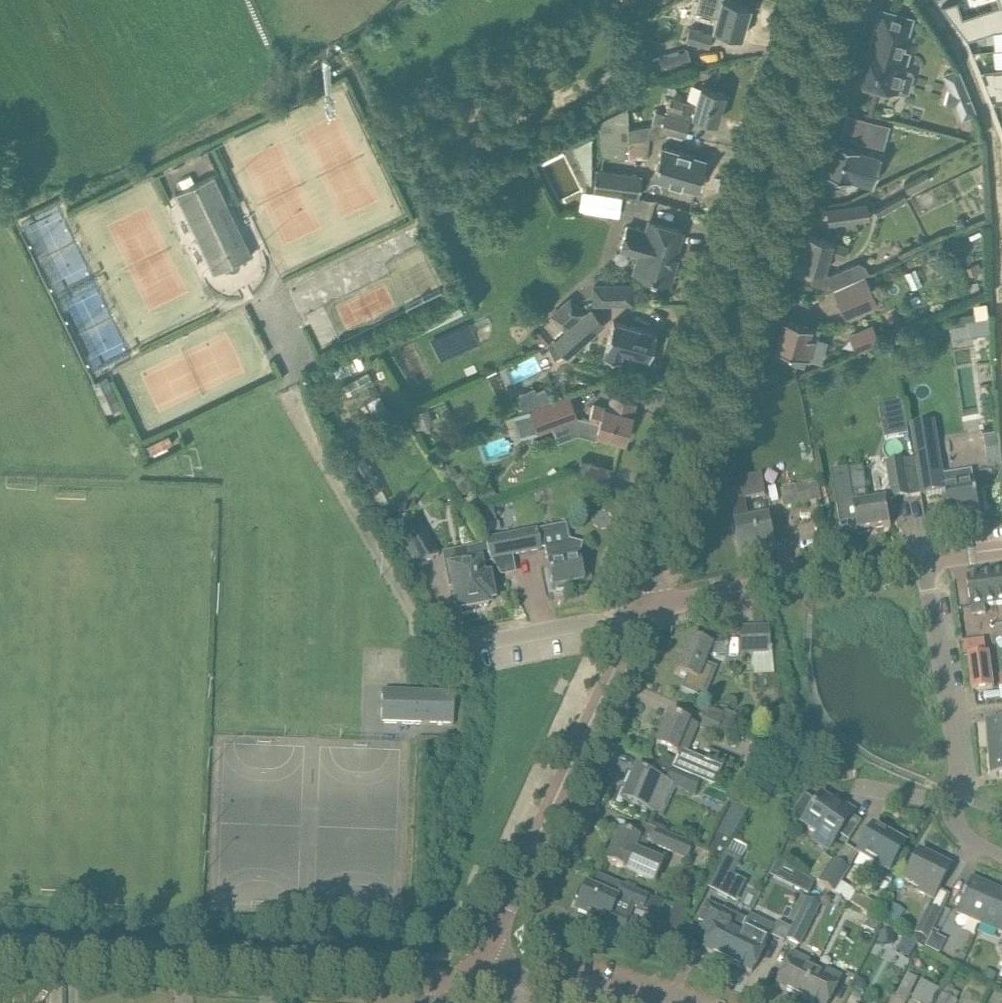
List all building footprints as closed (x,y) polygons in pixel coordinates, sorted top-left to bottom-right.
[(696,7),(718,13),(713,29),(741,37),(750,5),(732,0),(698,0),(696,7)] [(941,5),(952,19),(959,29),(973,25),(973,24),(977,36),(993,30),(994,30),(992,13),(1001,12),(1001,0),(998,0),(999,4),(962,16),(957,0),(956,0),(941,5)] [(859,39),(854,57),(864,60),(861,71),(858,80),(867,82),(870,83),(896,91),(897,90),(903,92),(907,90),(912,74),(910,71),(903,69),(908,52),(902,51),(911,18),(881,9),(872,40),(871,42),(869,41),(859,39)] [(992,13),(994,30),(1001,29),(1001,12),(992,13)] [(973,25),(959,29),(967,39),(976,36),(973,25)] [(709,47),(713,33),(689,26),(685,40),(709,47)] [(961,118),(976,112),(957,66),(942,72),(948,87),(945,100),(955,105),(961,118)] [(980,69),(986,87),(993,86),(993,85),(999,84),(1001,84),(1001,67),(991,68),(980,69)] [(986,87),(992,102),(1001,101),(1001,84),(999,84),(993,85),(993,86),(986,87)] [(716,122),(721,107),(726,108),(730,95),(725,93),(725,92),(706,87),(701,85),(695,103),(670,96),(667,107),(690,114),(697,116),(716,122)] [(690,114),(667,107),(665,113),(655,110),(652,121),(647,137),(655,136),(666,134),(667,130),(684,135),(688,119),(690,114)] [(847,112),(840,135),(868,143),(874,119),(847,112)] [(913,160),(916,144),(891,139),(888,155),(913,160)] [(835,140),(829,160),(824,159),(819,177),(843,184),(845,177),(849,178),(850,177),(873,183),(874,179),(878,164),(881,154),(858,148),(858,147),(835,140)] [(662,145),(653,177),(654,177),(697,190),(698,186),(701,187),(705,173),(702,172),(706,158),(662,145)] [(596,168),(593,189),(594,189),(638,195),(641,174),(596,168)] [(926,169),(903,182),(908,192),(931,179),(926,169)] [(184,188),(176,193),(198,240),(207,258),(213,272),(252,254),(245,240),(237,222),(214,174),(196,183),(184,188)] [(191,174),(180,179),(184,188),(196,183),(191,174)] [(581,188),(577,208),(620,215),(623,195),(581,188)] [(903,191),(874,207),(878,214),(907,198),(903,191)] [(869,218),(867,204),(827,208),(828,222),(869,218)] [(956,218),(955,222),(957,227),(965,224),(962,216),(956,218)] [(681,230),(649,221),(647,228),(626,222),(619,249),(640,254),(635,271),(670,282),(676,262),(672,261),(681,230)] [(844,258),(848,246),(832,242),(832,241),(808,234),(799,265),(824,272),(829,253),(844,258)] [(836,286),(868,272),(865,264),(859,260),(830,273),(836,286)] [(845,317),(878,303),(866,278),(834,292),(845,317)] [(633,302),(632,284),(592,285),(593,303),(633,302)] [(549,313),(564,331),(585,312),(570,295),(549,313)] [(988,296),(976,301),(979,310),(992,305),(988,296)] [(585,312),(564,331),(553,340),(567,356),(604,324),(591,309),(586,313),(585,312)] [(784,318),(775,348),(779,349),(777,356),(803,364),(805,356),(820,361),(826,340),(815,337),(818,328),(784,318)] [(649,357),(656,332),(612,320),(602,353),(623,358),(623,360),(632,362),(635,353),(649,357)] [(967,322),(949,324),(951,338),(969,335),(967,322)] [(872,323),(848,333),(856,351),(880,340),(872,323)] [(543,326),(535,333),(544,344),(552,337),(543,326)] [(96,382),(101,405),(115,402),(113,388),(103,390),(101,381),(96,382)] [(521,413),(505,420),(508,427),(515,424),(521,439),(530,436),(539,433),(566,422),(567,426),(573,432),(596,438),(597,432),(625,440),(632,415),(631,415),(634,402),(612,396),(608,409),(605,408),(605,407),(593,404),(589,418),(587,418),(587,420),(579,417),(571,394),(552,402),(525,412),(521,413)] [(902,401),(879,406),(886,440),(909,435),(910,435),(902,401)] [(423,409),(411,413),(416,428),(428,424),(423,409)] [(934,421),(910,425),(916,459),(922,494),(944,491),(944,489),(942,476),(943,476),(939,455),(938,444),(934,421)] [(982,429),(988,469),(1001,467),(1001,463),(998,427),(982,429)] [(362,453),(354,457),(373,491),(381,488),(362,453)] [(916,459),(888,464),(894,499),(922,494),(916,459)] [(849,469),(832,472),(841,524),(857,522),(859,531),(891,526),(887,500),(870,503),(867,488),(864,467),(849,470),(849,469)] [(453,468),(442,474),(448,485),(452,483),(455,488),(456,488),(461,497),(470,492),(465,483),(464,483),(461,478),(459,479),(453,468)] [(944,492),(948,518),(950,517),(950,522),(965,519),(965,515),(981,512),(976,487),(975,487),(973,471),(943,476),(942,476),(944,489),(944,491),(944,492)] [(746,499),(767,495),(763,475),(728,482),(741,552),(777,545),(771,518),(750,522),(746,499)] [(819,482),(781,489),(785,508),(823,501),(819,482)] [(489,485),(475,492),(480,502),(494,495),(489,485)] [(474,494),(463,500),(467,508),(478,503),(474,494)] [(434,559),(412,523),(396,533),(418,569),(434,559)] [(537,530),(485,541),(487,553),(492,561),(513,556),(541,551),(537,530)] [(570,541),(562,542),(562,545),(544,549),(552,589),(584,583),(579,558),(582,544),(570,541)] [(464,565),(449,568),(453,589),(457,612),(462,611),(463,615),(476,612),(475,608),(489,606),(488,602),(493,601),(489,578),(483,579),(480,565),(480,562),(489,561),(492,560),(487,553),(482,544),(461,548),(464,565)] [(1001,604),(1001,573),(969,578),(974,618),(987,616),(985,606),(1001,604)] [(768,650),(768,628),(740,629),(741,653),(771,652),(771,650),(768,650)] [(677,672),(689,677),(684,689),(703,696),(714,670),(703,665),(708,655),(728,654),(728,639),(704,639),(702,643),(691,638),(677,672)] [(963,642),(965,656),(969,656),(974,691),(993,688),(995,688),(991,652),(989,653),(985,653),(984,640),(963,642)] [(454,693),(382,691),(381,723),(453,725),(454,693)] [(706,712),(699,728),(714,734),(721,718),(706,712)] [(715,785),(722,768),(686,752),(697,726),(669,714),(656,745),(678,755),(673,767),(715,785)] [(988,721),(990,748),(1001,747),(1001,720),(988,721)] [(990,748),(992,775),(1001,774),(1001,747),(990,748)] [(789,765),(787,765),(788,773),(791,772),(803,771),(802,763),(789,765)] [(715,785),(673,767),(666,782),(694,794),(700,780),(714,786),(715,785)] [(663,780),(635,769),(622,800),(660,816),(669,793),(659,789),(663,780)] [(730,793),(723,808),(744,817),(750,803),(730,793)] [(821,796),(814,807),(802,799),(791,815),(818,834),(814,841),(828,850),(853,813),(842,806),(840,809),(821,796)] [(889,871),(905,843),(873,825),(857,853),(889,871)] [(620,831),(606,862),(654,883),(662,865),(642,856),(647,843),(620,831)] [(657,831),(651,845),(674,854),(680,841),(657,831)] [(726,851),(707,888),(728,899),(738,878),(733,875),(741,859),(726,851)] [(949,867),(919,851),(905,880),(920,887),(918,891),(933,899),(949,867)] [(823,855),(809,876),(816,881),(820,883),(834,862),(823,855)] [(778,860),(769,877),(808,896),(816,881),(809,876),(784,860),(778,860)] [(857,892),(841,882),(849,871),(834,861),(834,862),(820,883),(850,903),(857,892)] [(616,900),(617,899),(622,886),(598,876),(593,888),(586,886),(585,888),(582,886),(580,887),(576,896),(577,899),(580,900),(575,910),(589,916),(592,911),(608,918),(606,923),(623,931),(633,907),(616,900)] [(995,888),(970,878),(955,914),(980,924),(995,888)] [(622,886),(617,899),(616,900),(633,907),(643,911),(661,916),(665,904),(654,900),(653,902),(649,900),(650,898),(641,894),(622,886)] [(995,888),(980,924),(1001,933),(1001,891),(995,888)] [(676,895),(672,903),(686,909),(689,901),(676,895)] [(818,906),(805,900),(786,938),(799,945),(818,906)] [(725,961),(738,935),(745,922),(705,903),(689,936),(704,944),(702,949),(725,961)] [(939,915),(927,909),(911,941),(917,945),(922,949),(939,915)] [(886,914),(881,920),(894,928),(898,922),(886,914)] [(864,927),(864,928),(875,933),(881,922),(870,917),(864,927)] [(894,930),(878,932),(880,945),(896,943),(894,930)] [(745,938),(738,935),(725,961),(752,974),(768,941),(748,931),(745,938)] [(932,933),(925,947),(939,954),(946,940),(932,933)] [(904,937),(896,950),(908,958),(917,945),(911,941),(904,937)] [(800,997),(813,971),(805,968),(809,961),(792,952),(775,985),(800,997)] [(939,968),(937,971),(938,974),(941,976),(944,975),(946,972),(945,969),(942,967),(939,968)] [(823,968),(819,975),(813,971),(800,997),(811,1002),(828,1002),(841,977),(823,968)] [(982,978),(993,982),(996,975),(984,970),(982,978)] [(896,994),(896,995),(907,1000),(918,979),(907,973),(896,994)] [(921,980),(912,998),(922,1002),(931,1002),(939,989),(921,980)] [(946,987),(942,994),(942,993),(937,1002),(956,1002),(957,1001),(956,1001),(960,994),(946,987)]
